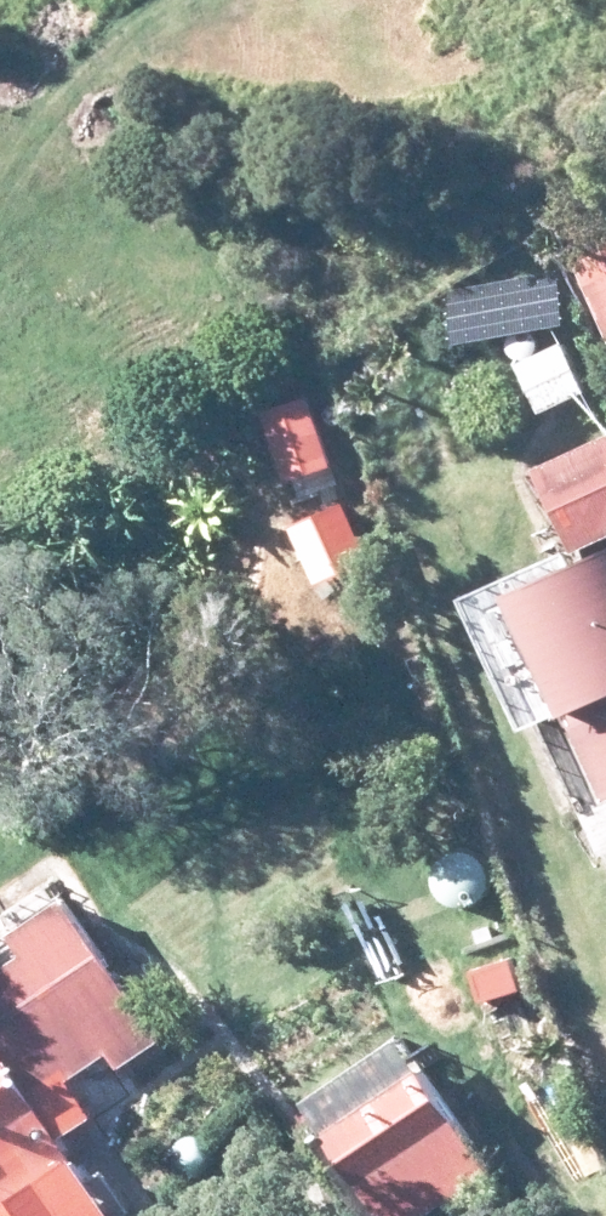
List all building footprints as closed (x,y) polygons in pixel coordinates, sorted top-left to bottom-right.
[(605,304),(605,276),(596,280),(605,304)] [(526,357),(551,406),(598,384),(574,335),(526,357)] [(258,411),(282,473),(321,458),(298,396),(258,411)] [(592,544),(605,537),(605,436),(555,459),(592,544)] [(535,577),(605,747),(605,547),(535,577)] [(49,1087),(120,1046),(129,1058),(167,1034),(78,895),(23,932),(37,954),(0,976),(0,1006),(49,1087)] [(80,1149),(6,1023),(0,1026),(0,1197),(80,1149)] [(505,1161),(436,1063),(346,1123),(408,1215),(425,1215),(505,1161)] [(93,1149),(6,1206),(12,1215),(136,1215),(93,1149)]
